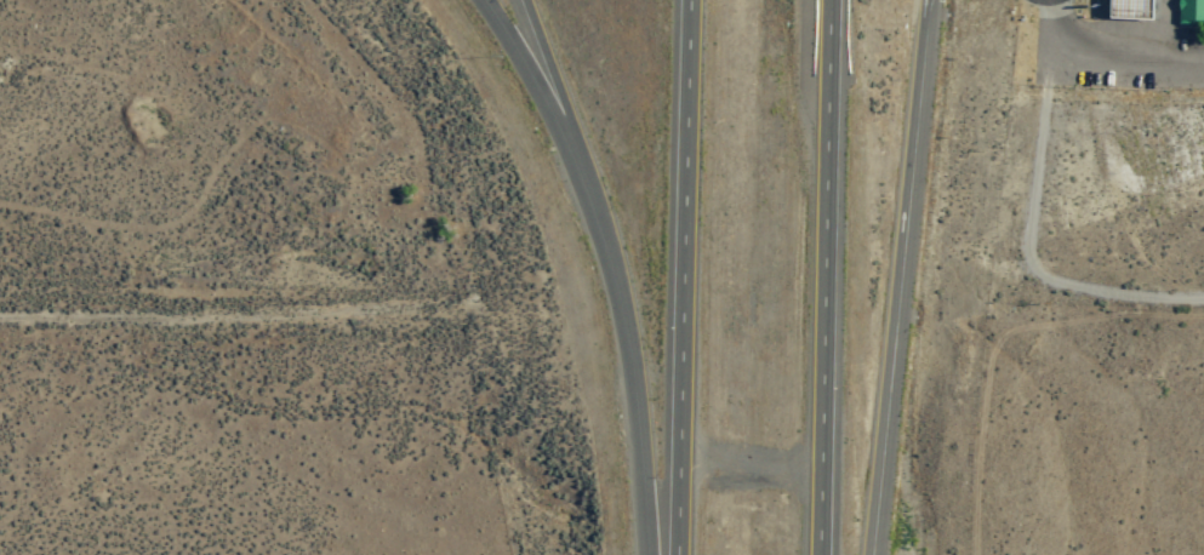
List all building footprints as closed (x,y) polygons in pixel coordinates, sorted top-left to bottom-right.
[(1157,19),(1157,0),(1117,0),(1117,19),(1157,19)] [(1182,23),(1203,23),(1203,0),(1182,0),(1182,23)]
